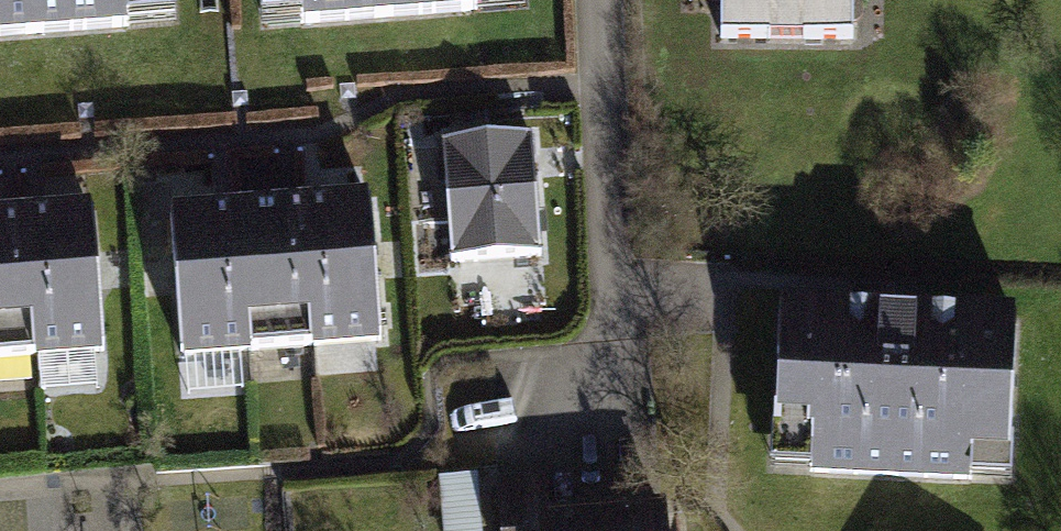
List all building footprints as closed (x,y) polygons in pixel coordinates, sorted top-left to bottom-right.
[(174,24),(172,0),(0,0),(0,37),(174,24)] [(264,28),(524,8),(523,0),(262,0),(264,28)] [(722,38),(855,39),(855,0),(722,0),(722,38)] [(442,143),(451,264),(543,257),(533,136),(442,143)] [(302,203),(313,352),(379,346),(367,198),(302,203)] [(236,208),(248,357),(313,352),(302,203),(236,208)] [(24,213),(35,362),(101,357),(90,208),(24,213)] [(170,213),(182,362),(248,357),(236,208),(170,213)] [(35,362),(24,213),(0,215),(0,365),(35,362)] [(880,307),(781,302),(774,471),(1007,482),(1014,314),(919,310),(920,297),(880,295),(880,307)] [(438,479),(442,530),(479,530),(474,476),(438,479)] [(498,483),(501,530),(667,530),(665,513),(609,517),(603,511),(596,512),(591,518),(547,521),(544,480),(498,483)]
